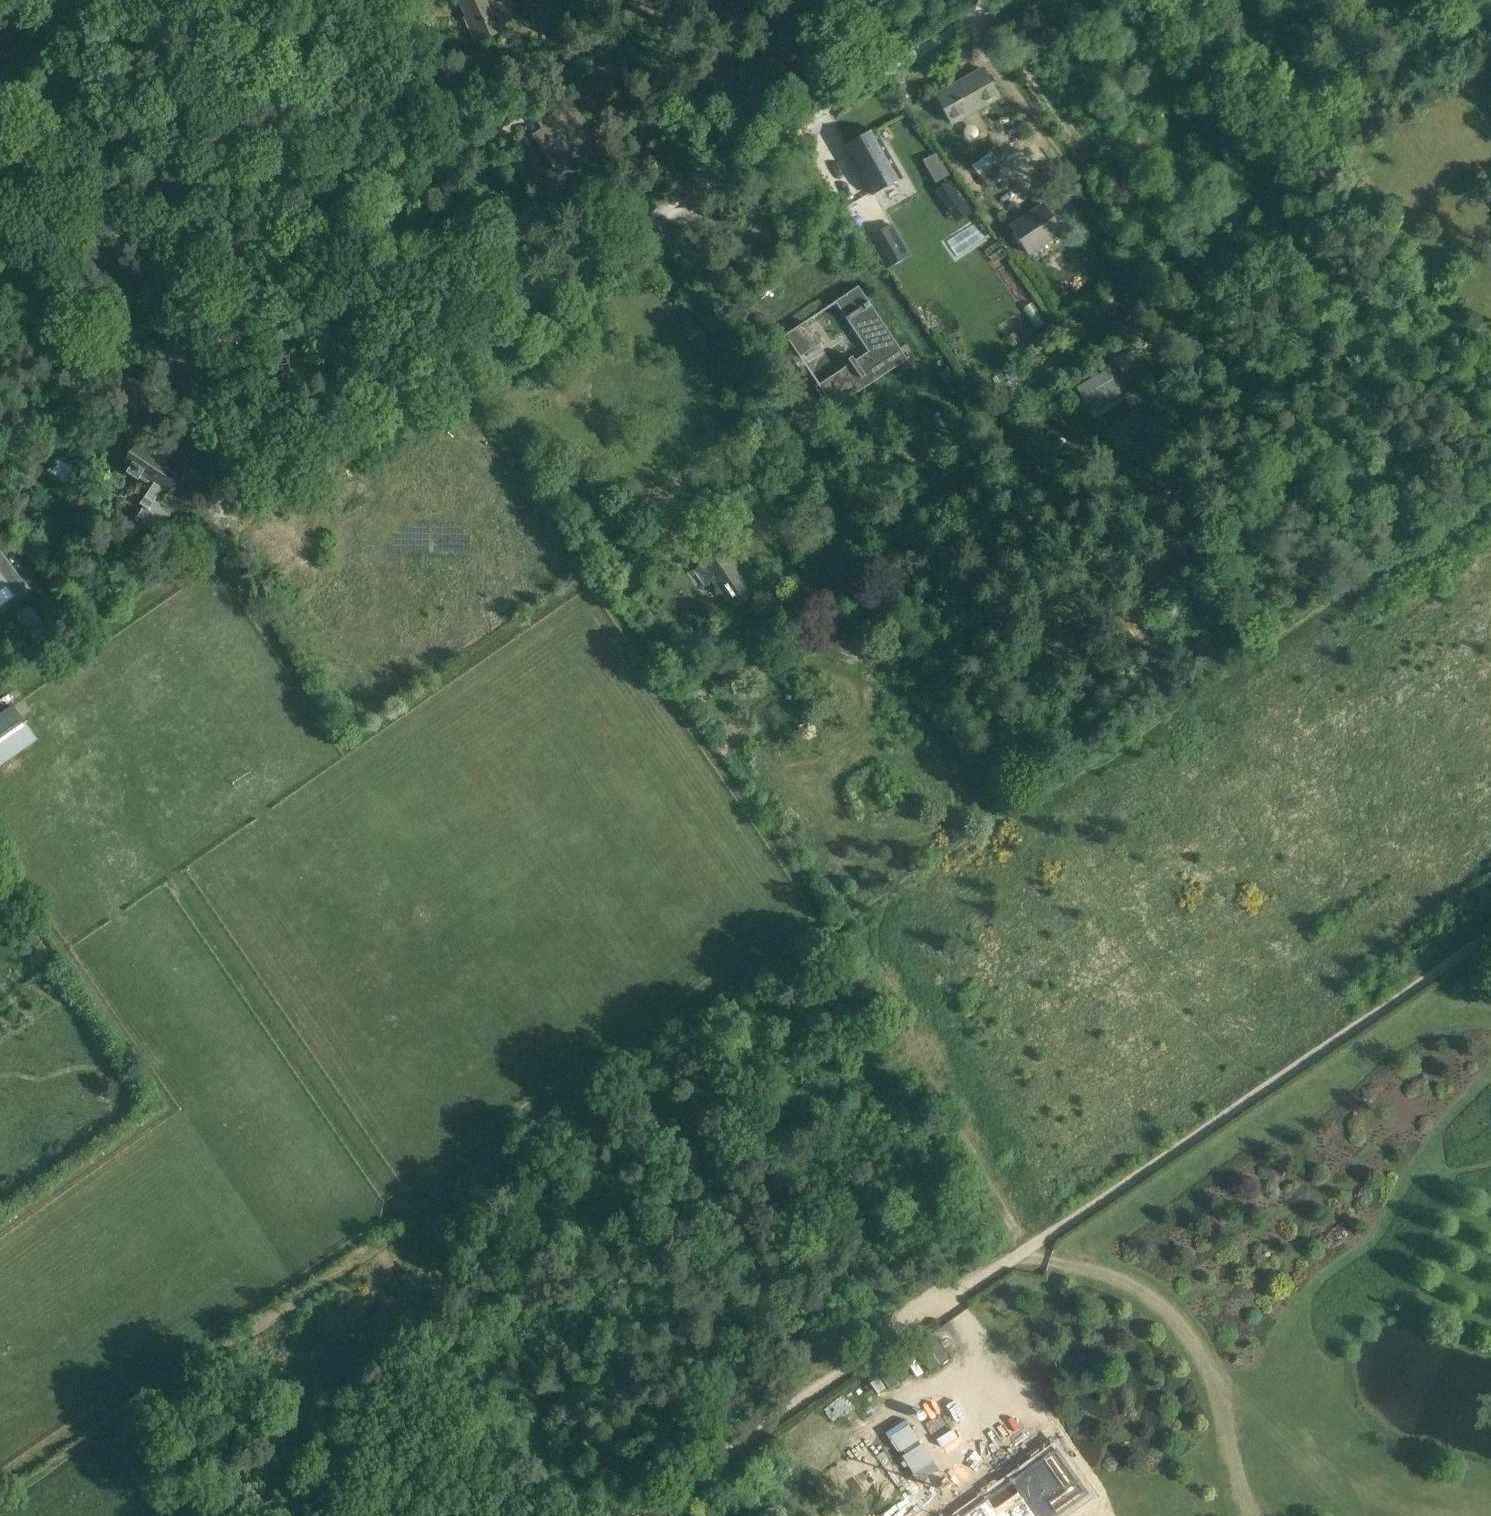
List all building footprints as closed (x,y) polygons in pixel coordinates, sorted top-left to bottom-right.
[(475,43),(506,29),(501,17),(497,19),(489,2),(493,0),(460,0),(468,17),(464,18),(475,43)] [(954,123),(999,98),(983,70),(982,71),(983,74),(981,75),(966,84),(964,81),(938,95),(954,123)] [(584,120),(584,119),(573,103),(549,118),(553,124),(534,136),(559,174),(585,157),(576,143),(584,138),(576,126),(584,120)] [(633,130),(644,136),(650,125),(638,119),(633,130)] [(875,130),(845,147),(873,195),(903,178),(875,130)] [(937,153),(923,161),(936,183),(950,175),(937,153)] [(973,166),(981,177),(1000,164),(992,153),(973,166)] [(1008,175),(1000,164),(981,177),(989,188),(1008,175)] [(934,192),(945,208),(959,198),(948,182),(934,192)] [(1029,254),(1062,232),(1044,205),(1011,227),(1029,254)] [(870,239),(887,268),(900,260),(909,255),(902,241),(893,226),(870,239)] [(834,409),(907,360),(859,287),(835,302),(869,352),(855,361),(853,357),(849,360),(851,364),(815,388),(825,402),(828,400),(834,409)] [(805,322),(785,336),(800,358),(820,344),(805,322)] [(1109,383),(1083,397),(1093,416),(1120,401),(1109,383)] [(55,460),(44,476),(65,491),(88,457),(61,438),(49,455),(55,460)] [(164,495),(181,467),(144,443),(127,470),(152,487),(140,506),(144,508),(136,521),(158,536),(172,513),(155,502),(161,493),(164,495)] [(703,586),(711,580),(730,608),(726,611),(727,613),(765,587),(750,563),(741,569),(727,550),(735,545),(733,543),(693,571),(703,586)] [(6,585),(16,598),(29,588),(22,578),(27,574),(20,564),(14,568),(0,549),(0,589),(6,585)] [(0,716),(0,763),(36,738),(13,707),(0,716)] [(1058,1515),(1077,1506),(1061,1477),(986,1515),(1059,1515),(1058,1515)]
